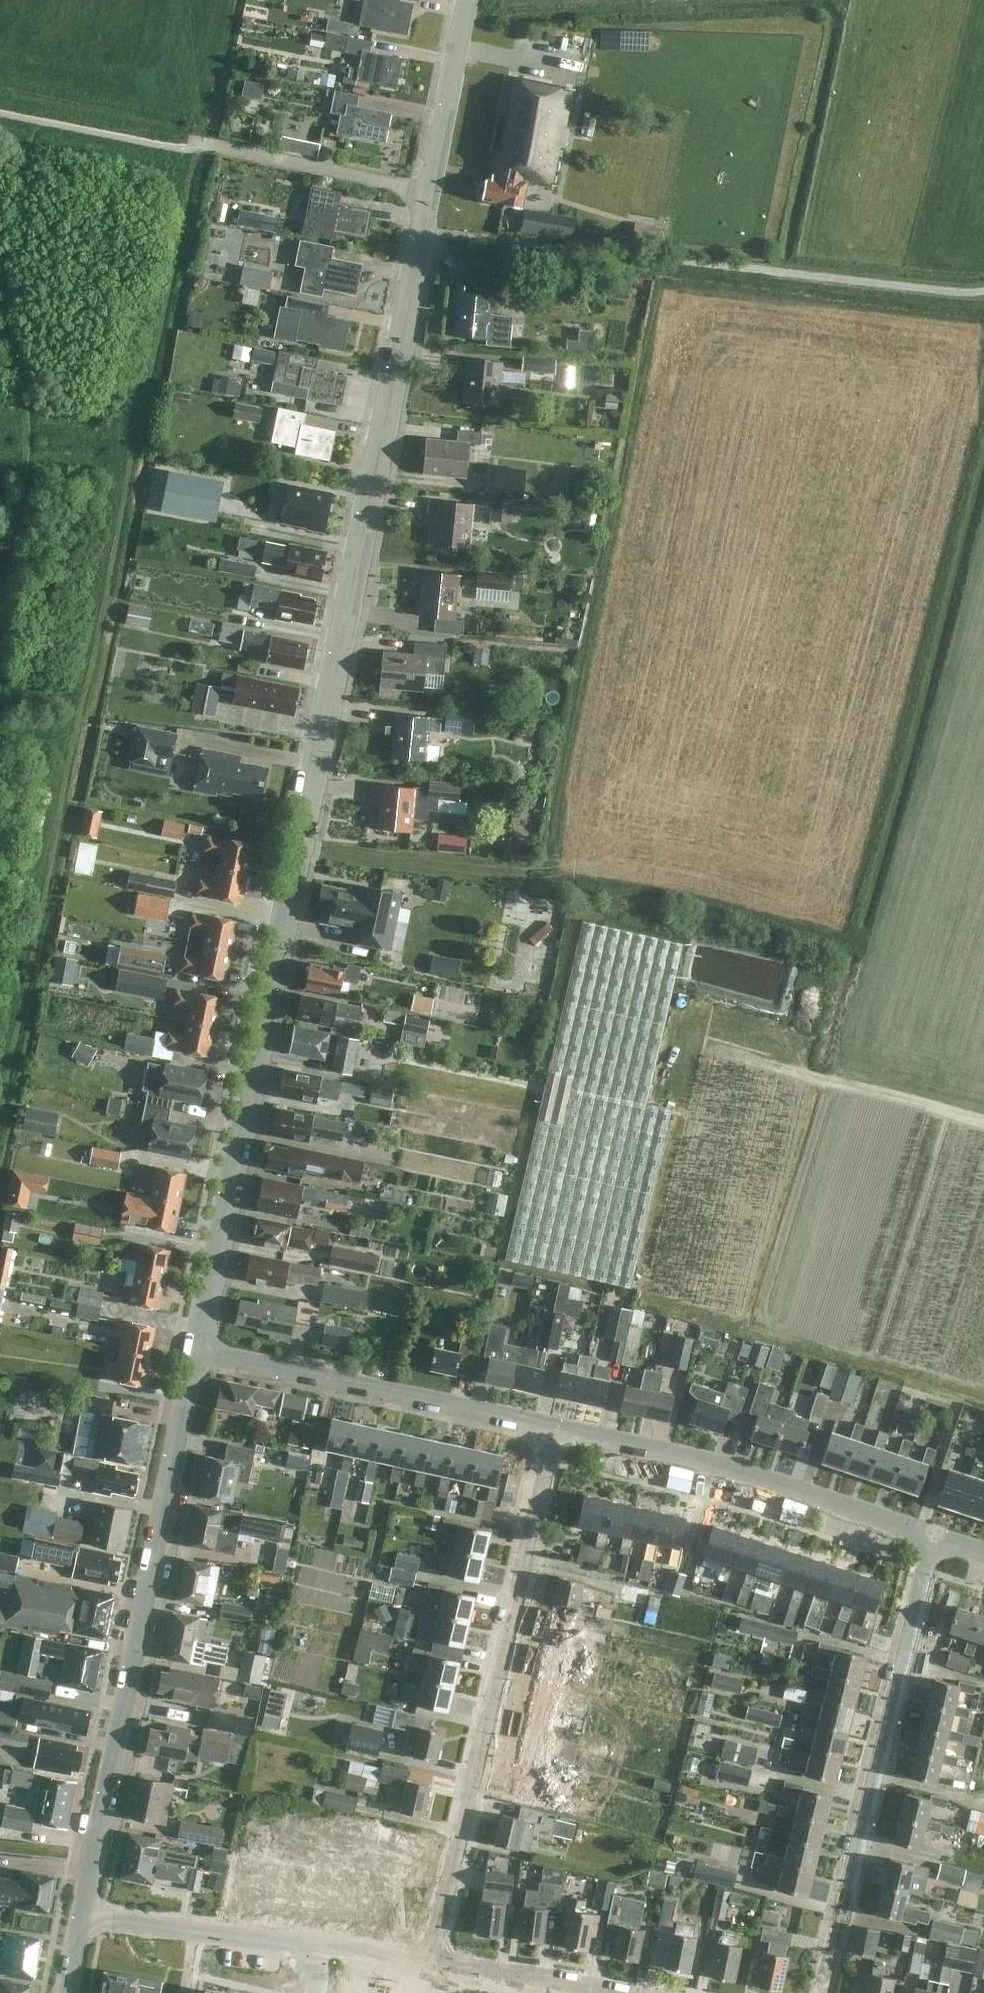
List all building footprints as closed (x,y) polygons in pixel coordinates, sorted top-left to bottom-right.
[(364,0),(363,3),(359,25),(402,34),(403,34),(407,35),(411,11),(412,7),(413,3),(400,1),(400,0),(361,0),(364,0)] [(328,19),(326,30),(348,34),(351,24),(328,19)] [(348,36),(336,34),(327,32),(326,37),(312,34),(310,45),(323,48),(331,49),(345,52),(348,36)] [(346,66),(343,83),(356,85),(357,80),(396,87),(402,58),(369,51),(372,41),(348,36),(345,52),(361,55),(358,68),(346,66)] [(334,74),(323,72),(320,84),(332,86),(334,74)] [(491,180),(485,179),(485,181),(479,184),(478,191),(482,197),(482,199),(504,203),(504,205),(522,209),(527,182),(556,187),(576,89),(508,75),(493,148),(499,150),(498,154),(494,174),(492,173),(491,180)] [(260,98),(262,85),(246,82),(243,95),(260,98)] [(359,95),(328,89),(327,95),(334,96),(330,112),(340,114),(337,133),(385,142),(391,113),(356,106),(359,95)] [(319,157),(321,146),(283,138),(281,149),(319,157)] [(330,239),(332,232),(366,239),(372,209),(338,202),(340,192),(312,187),(302,233),(330,239)] [(263,228),(266,213),(242,209),(239,223),(263,228)] [(528,234),(578,236),(579,223),(528,220),(528,234)] [(632,238),(654,241),(656,225),(635,222),(632,238)] [(306,265),(304,277),(301,291),(321,295),(323,287),(355,294),(361,264),(330,258),(333,247),(300,241),(296,263),(306,265)] [(240,283),(270,289),(273,271),(244,265),(240,283)] [(276,284),(278,272),(273,271),(270,289),(269,291),(291,295),(292,287),(276,284)] [(454,336),(486,339),(486,344),(510,347),(513,315),(491,313),(493,295),(471,293),(472,284),(457,282),(455,305),(457,305),(454,336)] [(275,335),(274,337),(296,342),(297,339),(319,344),(319,346),(344,351),(350,320),(327,315),(329,304),(288,296),(286,307),(281,306),(280,308),(282,309),(279,320),(278,319),(277,322),(279,323),(276,335),(275,335)] [(192,313),(190,324),(201,326),(203,315),(192,313)] [(273,364),(276,352),(254,347),(251,359),(273,364)] [(280,350),(273,381),(299,386),(309,388),(306,398),(341,405),(344,390),(347,375),(328,372),(315,369),(318,358),(291,352),(280,350)] [(523,356),(522,370),(555,374),(556,359),(523,356)] [(466,372),(463,402),(498,406),(502,361),(459,357),(457,371),(466,372)] [(233,396),(237,378),(221,375),(217,392),(233,396)] [(176,391),(174,402),(189,405),(191,394),(176,391)] [(617,409),(619,395),(607,393),(605,408),(617,409)] [(232,417),(259,423),(262,408),(236,402),(232,417)] [(296,447),(295,453),(330,460),(336,431),(304,424),(306,413),(278,407),(271,442),(296,447)] [(458,429),(457,441),(426,438),(423,473),(467,477),(470,443),(481,444),(482,432),(458,429)] [(161,511),(216,521),(223,481),(168,471),(161,511)] [(323,531),(331,492),(288,483),(281,520),(307,525),(306,527),(323,531)] [(514,498),(492,496),(490,520),(512,522),(514,498)] [(473,504),(430,499),(429,513),(437,514),(434,544),(469,548),(473,504)] [(261,551),(262,538),(244,536),(243,549),(261,551)] [(266,542),(262,561),(285,566),(284,575),(302,578),(302,576),(321,580),(327,552),(290,545),(289,546),(266,542)] [(232,572),(254,577),(256,565),(234,561),(232,572)] [(420,615),(454,619),(459,575),(416,570),(414,584),(423,585),(420,615)] [(477,587),(509,590),(511,574),(478,571),(477,587)] [(240,595),(237,609),(249,611),(250,604),(252,594),(254,585),(244,583),(241,596),(240,595)] [(254,585),(252,594),(250,604),(277,610),(276,619),(291,622),(291,619),(313,623),(317,600),(300,597),(301,594),(254,585)] [(125,624),(149,627),(153,608),(129,604),(125,624)] [(271,635),(222,626),(219,640),(241,644),(240,649),(267,655),(266,662),(281,665),(282,663),(304,667),(308,645),(291,641),(292,639),(271,635)] [(577,646),(578,640),(561,638),(561,645),(577,646)] [(444,674),(446,658),(447,645),(415,641),(414,655),(383,652),(380,686),(424,691),(426,673),(444,674)] [(488,664),(489,648),(474,647),(472,663),(488,664)] [(236,671),(255,675),(258,664),(238,660),(236,671)] [(277,712),(278,710),(294,713),(299,689),(286,687),(286,685),(264,680),(238,675),(238,676),(222,673),(220,684),(235,687),(232,703),(277,712)] [(191,711),(215,716),(221,688),(197,683),(191,711)] [(426,761),(430,717),(387,712),(386,726),(394,727),(391,757),(426,761)] [(177,733),(137,724),(129,761),(155,766),(157,755),(172,758),(177,733)] [(240,756),(203,748),(195,790),(216,794),(217,792),(232,795),(233,791),(262,797),(268,768),(239,762),(240,756)] [(373,784),(372,797),(380,798),(377,828),(412,832),(413,816),(426,818),(427,808),(436,809),(438,797),(460,799),(461,783),(430,780),(429,789),(373,784)] [(86,808),(80,835),(97,838),(102,812),(86,808)] [(529,842),(527,836),(522,834),(516,837),(514,842),(517,847),(522,850),(527,847),(529,842)] [(220,855),(218,867),(247,873),(253,844),(224,838),(224,839),(209,835),(206,852),(220,855)] [(437,836),(436,852),(465,854),(466,837),(437,836)] [(90,873),(95,845),(79,842),(74,870),(90,873)] [(247,873),(218,867),(215,880),(200,877),(197,893),(212,896),(212,897),(241,903),(247,873)] [(172,898),(176,881),(146,874),(130,871),(126,888),(143,891),(172,898)] [(339,888),(323,885),(319,906),(323,907),(320,922),(351,928),(349,941),(390,949),(401,894),(362,886),(361,892),(349,890),(350,890),(339,888)] [(446,902),(448,891),(435,888),(433,899),(446,902)] [(140,895),(136,914),(158,918),(159,914),(167,915),(170,901),(140,895)] [(190,928),(187,941),(231,950),(237,920),(217,916),(208,915),(193,912),(190,928)] [(535,944),(553,929),(547,922),(530,938),(535,944)] [(640,1102),(672,962),(676,944),(583,923),(574,962),(547,1081),(546,1081),(505,1259),(631,1288),(672,1109),(640,1102)] [(185,954),(181,970),(197,973),(196,974),(225,979),(229,962),(231,950),(187,941),(185,954)] [(116,968),(143,973),(161,977),(165,955),(121,946),(116,968)] [(458,978),(461,961),(433,955),(430,973),(458,978)] [(61,956),(53,993),(75,997),(83,960),(61,956)] [(333,965),(333,968),(310,963),(308,974),(305,975),(303,983),(306,985),(305,987),(340,994),(342,980),(357,983),(361,966),(348,964),(347,968),(333,965)] [(135,973),(132,988),(164,994),(167,980),(135,973)] [(177,989),(174,1005),(189,1008),(187,1021),(215,1027),(221,997),(193,991),(193,992),(177,989)] [(296,1018),(333,1025),(335,1015),(359,1019),(361,1007),(301,994),(296,1018)] [(434,998),(414,994),(411,1009),(431,1013),(434,998)] [(403,1025),(406,1015),(385,1010),(383,1021),(403,1025)] [(406,1015),(403,1025),(403,1029),(427,1034),(429,1020),(406,1015)] [(155,1038),(152,1056),(169,1059),(172,1048),(181,1050),(209,1056),(215,1027),(187,1021),(184,1033),(169,1030),(168,1033),(157,1031),(155,1038)] [(339,1035),(329,1033),(295,1026),(289,1052),(324,1059),(325,1053),(335,1055),(332,1070),(351,1074),(358,1039),(339,1035)] [(698,1027),(693,1050),(686,1048),(681,1067),(676,1066),(673,1080),(697,1086),(710,1030),(698,1027)] [(155,1038),(127,1033),(124,1051),(152,1056),(155,1038)] [(88,1066),(96,1050),(80,1041),(72,1057),(88,1066)] [(145,1104),(170,1109),(173,1095),(200,1101),(206,1073),(148,1062),(143,1089),(148,1090),(145,1104)] [(341,1082),(321,1078),(322,1076),(286,1069),(280,1095),(317,1102),(318,1096),(320,1096),(338,1100),(339,1092),(341,1082)] [(370,1098),(372,1088),(341,1082),(339,1092),(370,1098)] [(390,1107),(393,1091),(372,1086),(372,1088),(370,1098),(369,1103),(390,1107)] [(119,1115),(122,1099),(109,1097),(106,1113),(119,1115)] [(170,1109),(145,1104),(140,1129),(152,1132),(149,1148),(189,1156),(195,1128),(167,1123),(170,1109)] [(23,1129),(54,1135),(58,1112),(27,1106),(23,1129)] [(343,1122),(314,1116),(278,1108),(273,1134),(309,1141),(310,1134),(341,1140),(342,1137),(360,1140),(383,1145),(387,1126),(344,1117),(343,1122)] [(288,1148),(271,1145),(266,1167),(287,1171),(287,1174),(301,1177),(303,1169),(359,1180),(363,1161),(335,1155),(288,1145),(288,1148)] [(89,1164),(117,1170),(120,1152),(92,1146),(89,1164)] [(149,1166),(145,1183),(153,1184),(151,1197),(179,1202),(185,1173),(149,1166)] [(13,1170),(6,1204),(24,1207),(28,1191),(31,1174),(13,1170)] [(345,1211),(348,1196),(303,1186),(264,1178),(257,1209),(297,1217),(300,1202),(345,1211)] [(127,1192),(121,1221),(137,1225),(174,1232),(179,1202),(151,1197),(143,1195),(127,1192)] [(17,1232),(20,1213),(6,1211),(2,1240),(12,1242),(14,1232),(17,1232)] [(259,1243),(270,1246),(270,1247),(284,1250),(285,1244),(309,1249),(313,1230),(289,1225),(257,1218),(256,1223),(254,1225),(253,1230),(254,1232),(253,1237),(260,1238),(259,1243)] [(71,1238),(99,1245),(103,1228),(75,1222),(71,1238)] [(138,1261),(135,1273),(164,1279),(170,1249),(133,1242),(130,1259),(138,1261)] [(4,1285),(12,1246),(2,1244),(0,1252),(0,1284),(4,1285)] [(373,1273),(377,1255),(333,1245),(329,1264),(373,1273)] [(245,1279),(284,1288),(286,1278),(318,1285),(321,1269),(290,1262),(250,1254),(250,1257),(247,1259),(245,1265),(247,1268),(245,1279)] [(511,1285),(531,1290),(534,1277),(526,1275),(514,1272),(513,1279),(511,1285)] [(164,1279),(135,1273),(133,1286),(125,1284),(121,1301),(158,1308),(164,1279)] [(324,1283),(323,1288),(320,1300),(364,1310),(368,1292),(324,1283)] [(72,1300),(101,1306),(104,1292),(72,1286),(70,1296),(73,1296),(72,1300)] [(20,1301),(45,1305),(47,1296),(22,1291),(20,1301)] [(486,1315),(489,1301),(468,1296),(466,1311),(486,1315)] [(70,1312),(71,1303),(51,1299),(50,1308),(70,1312)] [(290,1342),(297,1308),(258,1299),(257,1303),(241,1300),(240,1303),(237,1305),(236,1311),(238,1314),(236,1323),(258,1327),(257,1330),(270,1333),(269,1337),(290,1342)] [(565,1315),(578,1319),(582,1302),(569,1299),(565,1315)] [(76,1316),(98,1321),(101,1307),(78,1303),(76,1316)] [(646,1308),(634,1306),(627,1336),(621,1363),(633,1366),(646,1308)] [(520,1346),(512,1386),(539,1392),(544,1369),(549,1347),(557,1349),(564,1317),(546,1313),(538,1350),(520,1346)] [(122,1337),(120,1350),(148,1356),(154,1326),(118,1319),(114,1336),(122,1337)] [(621,1363),(627,1336),(630,1324),(606,1319),(602,1337),(613,1340),(609,1360),(621,1363)] [(485,1380),(512,1386),(520,1346),(503,1342),(507,1326),(491,1322),(483,1357),(489,1359),(485,1380)] [(62,1337),(63,1327),(53,1325),(52,1335),(62,1337)] [(472,1365),(479,1333),(463,1329),(458,1352),(435,1347),(430,1368),(456,1374),(459,1362),(472,1365)] [(321,1344),(344,1350),(347,1337),(323,1332),(321,1344)] [(669,1365),(685,1370),(693,1339),(677,1335),(669,1365)] [(747,1360),(762,1365),(768,1346),(753,1341),(747,1360)] [(768,1352),(772,1364),(785,1360),(780,1348),(768,1352)] [(148,1356),(120,1350),(117,1362),(109,1361),(106,1378),(142,1385),(148,1356)] [(556,1396),(580,1401),(589,1356),(579,1354),(575,1374),(561,1371),(556,1396)] [(611,1367),(597,1364),(598,1358),(589,1356),(580,1401),(603,1405),(608,1381),(609,1373),(611,1367)] [(620,1409),(644,1415),(654,1370),(645,1368),(640,1388),(626,1385),(620,1409)] [(838,1369),(829,1396),(852,1403),(861,1376),(838,1369)] [(654,1370),(644,1415),(667,1420),(673,1395),(659,1392),(663,1373),(654,1370)] [(216,1407),(252,1414),(255,1403),(276,1407),(279,1392),(229,1381),(227,1388),(221,1387),(216,1407)] [(721,1432),(725,1418),(737,1422),(748,1388),(728,1381),(725,1393),(692,1382),(688,1394),(697,1399),(689,1421),(721,1432)] [(775,1446),(783,1423),(779,1422),(784,1406),(769,1402),(775,1386),(759,1381),(749,1412),(757,1415),(750,1437),(775,1446)] [(829,1395),(817,1391),(809,1414),(821,1418),(829,1395)] [(278,1414),(302,1419),(307,1397),(283,1393),(278,1414)] [(98,1457),(141,1465),(150,1423),(111,1415),(114,1400),(85,1394),(82,1410),(102,1414),(97,1437),(78,1433),(74,1453),(98,1458),(98,1457)] [(783,1423),(775,1446),(801,1454),(808,1432),(806,1431),(810,1420),(793,1414),(794,1410),(784,1406),(779,1422),(783,1423)] [(350,1454),(357,1423),(332,1418),(325,1449),(345,1453),(341,1469),(351,1471),(354,1455),(350,1454)] [(299,1445),(308,1446),(313,1423),(304,1421),(299,1445)] [(821,1461),(845,1469),(855,1440),(859,1441),(864,1425),(855,1422),(850,1438),(831,1431),(821,1461)] [(350,1454),(354,1455),(369,1458),(366,1474),(375,1476),(378,1460),(374,1459),(381,1428),(357,1423),(350,1454)] [(399,1464),(405,1434),(381,1428),(374,1459),(378,1460),(394,1463),(390,1479),(399,1481),(403,1465),(399,1464)] [(855,1440),(845,1469),(869,1477),(879,1448),(883,1449),(888,1433),(879,1430),(874,1446),(859,1441),(855,1440)] [(399,1464),(403,1465),(418,1469),(414,1485),(423,1487),(427,1471),(423,1470),(430,1439),(405,1434),(399,1464)] [(879,1448),(869,1477),(894,1485),(904,1456),(907,1457),(912,1441),(903,1438),(898,1454),(883,1449),(879,1448)] [(423,1470),(427,1471),(442,1474),(438,1490),(448,1492),(451,1476),(448,1475),(454,1444),(430,1439),(423,1470)] [(983,1463),(983,1462),(983,1442),(981,1441),(978,1450),(975,1458),(974,1460),(983,1463)] [(248,1483),(255,1449),(228,1443),(224,1460),(207,1456),(198,1495),(224,1501),(224,1500),(233,1502),(238,1481),(248,1483)] [(448,1475),(451,1476),(466,1479),(463,1495),(472,1497),(475,1481),(472,1480),(479,1450),(454,1444),(448,1475)] [(904,1456),(894,1485),(918,1493),(927,1465),(930,1466),(936,1449),(927,1446),(922,1462),(907,1457),(904,1456)] [(975,1458),(978,1450),(967,1446),(964,1454),(975,1458)] [(503,1455),(479,1450),(472,1480),(475,1481),(490,1484),(487,1500),(496,1502),(500,1485),(497,1485),(503,1455)] [(303,1470),(305,1457),(288,1454),(286,1467),(303,1470)] [(134,1496),(139,1474),(116,1469),(116,1465),(74,1457),(71,1473),(97,1478),(95,1492),(111,1495),(111,1491),(134,1496)] [(983,1464),(983,1463),(974,1460),(968,1478),(949,1471),(939,1500),(963,1508),(973,1479),(978,1481),(983,1464)] [(60,1472),(15,1464),(12,1477),(58,1486),(60,1472)] [(338,1470),(336,1481),(347,1483),(350,1472),(338,1470)] [(373,1479),(360,1475),(354,1497),(368,1501),(373,1479)] [(978,1481),(973,1479),(963,1508),(983,1515),(983,1483),(978,1481)] [(604,1531),(610,1501),(585,1495),(579,1525),(599,1530),(595,1547),(581,1544),(578,1559),(601,1564),(608,1532),(604,1531)] [(468,1513),(480,1516),(484,1500),(472,1497),(468,1513)] [(454,1512),(457,1501),(447,1499),(444,1510),(454,1512)] [(628,1536),(635,1506),(610,1501),(604,1531),(608,1532),(624,1535),(620,1553),(629,1555),(633,1537),(628,1536)] [(123,1549),(132,1509),(98,1503),(95,1521),(84,1518),(83,1523),(58,1518),(56,1528),(56,1529),(54,1537),(80,1542),(90,1544),(90,1542),(123,1549)] [(188,1545),(234,1554),(238,1533),(282,1542),(287,1521),(243,1512),(242,1515),(196,1505),(188,1545)] [(653,1542),(660,1512),(635,1506),(628,1536),(633,1537),(648,1541),(644,1558),(654,1560),(658,1543),(653,1542)] [(28,1507),(23,1530),(34,1533),(52,1536),(54,1537),(56,1529),(56,1528),(58,1518),(56,1517),(57,1513),(28,1507)] [(660,1512),(653,1542),(658,1543),(673,1546),(669,1564),(678,1566),(683,1547),(678,1546),(685,1517),(660,1512)] [(437,1527),(439,1518),(427,1515),(425,1524),(437,1527)] [(454,1548),(484,1556),(490,1531),(460,1524),(461,1521),(444,1517),(442,1526),(458,1530),(454,1545),(454,1548)] [(728,1563),(738,1534),(714,1526),(704,1555),(724,1561),(718,1579),(727,1582),(733,1565),(728,1563)] [(762,1542),(738,1534),(728,1563),(733,1565),(748,1569),(742,1586),(751,1590),(757,1572),(752,1571),(762,1542)] [(35,1539),(31,1559),(74,1568),(72,1577),(108,1585),(109,1579),(117,1581),(121,1561),(113,1560),(114,1555),(78,1547),(35,1539)] [(363,1548),(365,1541),(356,1539),(354,1546),(363,1548)] [(478,1580),(484,1556),(454,1548),(454,1545),(438,1541),(436,1550),(452,1554),(448,1573),(478,1580)] [(775,1597),(781,1580),(776,1579),(786,1550),(762,1542),(752,1571),(757,1572),(772,1577),(766,1594),(773,1597),(775,1597)] [(793,1623),(799,1605),(805,1588),(800,1587),(810,1557),(786,1550),(776,1579),(781,1580),(796,1585),(784,1620),(793,1623)] [(420,1557),(397,1551),(394,1566),(417,1571),(420,1557)] [(15,1572),(19,1556),(0,1552),(0,1569),(15,1572)] [(335,1552),(336,1590),(343,1590),(342,1567),(347,1567),(346,1552),(335,1552)] [(834,1565),(810,1557),(800,1587),(805,1588),(814,1591),(804,1624),(809,1626),(818,1629),(829,1596),(824,1595),(834,1565)] [(654,1560),(644,1558),(640,1576),(640,1579),(649,1581),(654,1560)] [(177,1599),(212,1606),(220,1566),(185,1559),(177,1599)] [(275,1559),(273,1570),(285,1572),(287,1562),(275,1559)] [(848,1602),(858,1573),(834,1565),(824,1595),(829,1596),(843,1601),(838,1618),(847,1621),(853,1604),(848,1602)] [(388,1580),(413,1586),(416,1572),(392,1566),(388,1580)] [(275,1585),(281,1586),(282,1580),(283,1575),(259,1571),(258,1577),(257,1582),(275,1585)] [(11,1587),(14,1575),(0,1572),(0,1585),(11,1587)] [(668,1593),(680,1596),(686,1576),(674,1573),(668,1593)] [(873,1630),(877,1611),(873,1609),(882,1581),(858,1573),(848,1602),(853,1604),(867,1609),(862,1626),(850,1622),(845,1637),(867,1645),(873,1630)] [(114,1594),(15,1574),(5,1624),(58,1635),(65,1623),(74,1625),(72,1631),(105,1638),(114,1594)] [(438,1614),(469,1621),(475,1596),(445,1589),(446,1586),(429,1582),(427,1591),(443,1595),(439,1610),(438,1614)] [(376,1583),(374,1598),(397,1601),(400,1586),(376,1583)] [(591,1588),(586,1610),(620,1618),(625,1596),(591,1588)] [(755,1590),(749,1606),(768,1612),(773,1597),(766,1594),(755,1590)] [(636,1598),(634,1607),(645,1610),(647,1601),(636,1598)] [(220,1616),(251,1620),(253,1607),(223,1602),(220,1616)] [(965,1634),(983,1640),(983,1604),(976,1602),(965,1634)] [(381,1623),(392,1617),(385,1604),(373,1609),(381,1623)] [(463,1645),(469,1621),(438,1614),(439,1610),(423,1606),(421,1615),(416,1634),(433,1638),(463,1645)] [(413,1639),(420,1612),(399,1608),(393,1634),(413,1639)] [(586,1610),(581,1631),(615,1639),(620,1618),(586,1610)] [(202,1642),(206,1619),(174,1612),(165,1658),(205,1666),(206,1661),(225,1665),(228,1647),(202,1642)] [(793,1644),(796,1631),(741,1617),(738,1630),(793,1644)] [(841,1636),(846,1623),(836,1620),(832,1633),(841,1636)] [(270,1654),(275,1630),(263,1627),(258,1652),(270,1654)] [(581,1631),(576,1652),(610,1660),(615,1639),(581,1631)] [(628,1633),(626,1642),(637,1644),(639,1636),(628,1633)] [(38,1653),(41,1637),(25,1634),(21,1655),(40,1658),(41,1653),(38,1653)] [(66,1659),(61,1684),(94,1691),(103,1650),(41,1637),(38,1653),(41,1653),(66,1659)] [(830,1675),(860,1682),(866,1657),(837,1650),(838,1646),(819,1641),(817,1651),(835,1655),(831,1670),(830,1675)] [(626,1642),(624,1650),(635,1653),(637,1644),(626,1642)] [(962,1645),(958,1656),(966,1659),(970,1648),(962,1645)] [(423,1679),(454,1686),(459,1661),(430,1654),(431,1651),(414,1647),(411,1656),(427,1660),(424,1675),(423,1679)] [(266,1656),(243,1651),(237,1678),(266,1684),(268,1675),(262,1674),(266,1656)] [(576,1652),(571,1675),(605,1682),(610,1660),(576,1652)] [(830,1675),(831,1670),(813,1666),(811,1675),(828,1680),(825,1695),(824,1699),(854,1707),(860,1682),(830,1675)] [(165,1692),(164,1697),(213,1707),(220,1677),(171,1667),(170,1672),(162,1671),(158,1690),(165,1692)] [(0,1669),(0,1671),(0,1689),(48,1699),(52,1680),(0,1669)] [(448,1711),(454,1686),(423,1679),(424,1675),(408,1671),(406,1680),(422,1684),(417,1703),(448,1711)] [(742,1678),(714,1671),(711,1685),(739,1692),(742,1678)] [(618,1676),(616,1685),(627,1688),(629,1679),(618,1676)] [(357,1697),(360,1685),(344,1681),(341,1693),(357,1697)] [(537,1690),(514,1789),(542,1795),(565,1697),(537,1690)] [(824,1699),(825,1695),(807,1690),(805,1700),(822,1704),(819,1719),(818,1724),(847,1731),(854,1707),(824,1699)] [(947,1715),(980,1723),(983,1706),(983,1700),(952,1693),(947,1715)] [(50,1702),(17,1695),(14,1709),(0,1706),(0,1723),(22,1727),(23,1717),(46,1722),(45,1725),(85,1734),(90,1711),(50,1702)] [(764,1710),(750,1706),(747,1719),(760,1722),(776,1726),(780,1713),(764,1709),(764,1710)] [(564,1707),(558,1730),(592,1737),(597,1715),(564,1707)] [(253,1716),(210,1708),(207,1727),(250,1735),(253,1716)] [(432,1717),(396,1709),(392,1726),(408,1729),(403,1751),(414,1754),(414,1755),(436,1761),(443,1731),(430,1728),(432,1717)] [(786,1724),(797,1727),(801,1714),(789,1712),(786,1724)] [(818,1724),(819,1719),(801,1715),(799,1724),(816,1728),(813,1743),(811,1748),(841,1755),(847,1731),(818,1724)] [(947,1715),(942,1736),(975,1744),(980,1723),(947,1715)] [(608,1717),(606,1726),(618,1729),(620,1720),(608,1717)] [(345,1748),(378,1756),(384,1731),(352,1723),(345,1748)] [(190,1733),(191,1729),(170,1724),(168,1732),(151,1728),(146,1751),(193,1761),(193,1758),(197,1759),(197,1757),(226,1762),(228,1748),(245,1751),(248,1739),(203,1730),(202,1736),(190,1733)] [(27,1748),(28,1735),(0,1729),(0,1742),(2,1743),(27,1748)] [(558,1730),(554,1751),(587,1758),(592,1737),(558,1730)] [(835,1780),(841,1755),(811,1748),(813,1743),(784,1736),(782,1746),(810,1753),(805,1773),(835,1780)] [(942,1736),(937,1757),(970,1765),(975,1744),(942,1736)] [(77,1745),(40,1738),(34,1766),(71,1774),(72,1769),(78,1770),(82,1751),(76,1750),(77,1745)] [(721,1756),(753,1764),(758,1747),(725,1738),(721,1756)] [(554,1751),(549,1772),(582,1779),(587,1758),(554,1751)] [(600,1752),(598,1761),(610,1764),(612,1755),(600,1752)] [(937,1757),(932,1779),(965,1787),(970,1765),(937,1757)] [(752,1769),(719,1760),(716,1776),(748,1784),(752,1769)] [(598,1761),(596,1769),(608,1772),(610,1764),(598,1761)] [(383,1768),(380,1780),(389,1782),(406,1786),(400,1810),(422,1816),(430,1785),(408,1779),(411,1770),(393,1766),(384,1763),(383,1768)] [(11,1782),(32,1786),(34,1774),(14,1770),(11,1782)] [(363,1792),(367,1777),(347,1772),(344,1788),(363,1792)] [(549,1772),(544,1794),(577,1802),(582,1779),(549,1772)] [(31,1832),(33,1821),(66,1828),(75,1782),(42,1776),(35,1811),(5,1805),(1,1826),(31,1832)] [(165,1825),(173,1784),(140,1777),(132,1818),(165,1825)] [(795,1814),(825,1821),(831,1796),(802,1789),(803,1785),(784,1780),(782,1790),(800,1794),(796,1809),(795,1814)] [(311,1803),(354,1813),(358,1796),(315,1786),(311,1803)] [(925,1824),(926,1819),(930,1804),(945,1808),(947,1799),(931,1795),(930,1799),(906,1793),(900,1818),(925,1824)] [(590,1796),(588,1804),(600,1807),(602,1798),(590,1796)] [(819,1845),(825,1821),(795,1814),(796,1809),(759,1800),(757,1810),(794,1819),(790,1834),(789,1838),(819,1845)] [(578,1816),(601,1819),(602,1808),(579,1805),(578,1816)] [(575,1823),(543,1815),(544,1811),(521,1806),(518,1818),(503,1814),(496,1843),(529,1851),(534,1830),(571,1838),(575,1823)] [(925,1824),(900,1818),(894,1842),(919,1848),(924,1828),(953,1835),(955,1826),(926,1819),(925,1824)] [(319,1819),(318,1831),(327,1832),(328,1820),(319,1819)] [(225,1828),(181,1820),(178,1836),(222,1844),(225,1828)] [(375,1825),(373,1837),(382,1838),(383,1826),(375,1825)] [(383,1826),(382,1838),(391,1839),(392,1827),(383,1826)] [(419,1848),(424,1831),(403,1826),(398,1843),(419,1848)] [(813,1870),(819,1845),(789,1838),(790,1834),(761,1826),(758,1836),(788,1843),(784,1858),(783,1863),(813,1870)] [(124,1855),(197,1869),(199,1855),(160,1847),(161,1839),(129,1833),(124,1855)] [(214,1847),(210,1870),(223,1872),(226,1860),(227,1850),(214,1847)] [(242,1849),(241,1860),(250,1861),(251,1849),(242,1849)] [(278,1852),(277,1864),(285,1865),(287,1853),(278,1852)] [(287,1853),(285,1865),(294,1866),(295,1854),(287,1853)] [(807,1895),(813,1870),(783,1863),(784,1858),(767,1854),(764,1863),(782,1868),(777,1888),(807,1895)] [(197,1869),(124,1855),(120,1876),(152,1883),(154,1876),(183,1882),(183,1881),(188,1882),(187,1888),(199,1891),(203,1870),(197,1869)] [(656,1867),(673,1871),(676,1861),(658,1857),(656,1867)] [(890,1858),(884,1886),(906,1891),(922,1895),(927,1878),(929,1868),(890,1858)] [(936,1878),(962,1884),(966,1869),(940,1862),(936,1878)] [(732,1888),(736,1873),(697,1863),(693,1878),(732,1888)] [(667,1873),(649,1869),(646,1883),(664,1887),(667,1873)] [(21,1877),(0,1874),(0,1904),(48,1912),(55,1876),(22,1870),(21,1877)] [(512,1890),(514,1875),(485,1871),(477,1934),(500,1937),(503,1913),(509,1914),(512,1890)] [(240,1872),(236,1906),(259,1908),(263,1874),(240,1872)] [(206,1888),(218,1892),(223,1878),(211,1874),(206,1888)] [(263,1874),(259,1908),(280,1911),(284,1876),(263,1874)] [(679,1885),(680,1877),(670,1875),(669,1883),(679,1885)] [(284,1876),(280,1911),(303,1913),(307,1879),(284,1876)] [(318,1878),(314,1915),(344,1918),(348,1881),(318,1878)] [(610,1909),(613,1894),(615,1882),(599,1878),(593,1906),(610,1909)] [(348,1881),(344,1918),(373,1921),(377,1884),(348,1881)] [(561,1885),(562,1884),(557,1884),(545,1882),(540,1882),(540,1888),(527,1886),(524,1906),(520,1939),(542,1942),(546,1909),(558,1911),(561,1885)] [(377,1884),(373,1921),(403,1924),(407,1887),(377,1884)] [(927,1921),(930,1909),(903,1902),(906,1891),(884,1886),(877,1913),(915,1923),(916,1919),(927,1921)] [(724,1920),(728,1903),(746,1907),(748,1895),(717,1889),(712,1917),(724,1920)] [(645,1900),(613,1894),(610,1909),(606,1926),(618,1928),(612,1956),(637,1961),(644,1929),(639,1928),(645,1900)] [(587,1951),(591,1930),(596,1931),(600,1914),(583,1911),(585,1900),(569,1896),(563,1925),(568,1926),(563,1946),(587,1951)] [(695,1925),(677,1921),(672,1920),(676,1900),(664,1898),(659,1923),(676,1926),(674,1933),(671,1932),(664,1967),(688,1972),(696,1937),(693,1936),(695,1925)] [(973,1944),(977,1930),(933,1918),(929,1935),(959,1942),(959,1941),(973,1944)] [(849,1950),(874,1956),(880,1929),(855,1923),(849,1950)] [(790,1944),(792,1932),(763,1926),(760,1939),(770,1941),(767,1951),(764,1951),(757,1986),(781,1991),(788,1955),(785,1955),(787,1944),(790,1944)] [(734,1981),(741,1946),(738,1945),(740,1934),(723,1931),(720,1942),(717,1941),(710,1976),(734,1981)] [(911,1935),(897,1932),(894,1948),(908,1951),(911,1935)] [(34,1978),(36,1962),(40,1938),(8,1933),(1,1973),(34,1978)] [(920,1974),(924,1953),(926,1942),(916,1939),(909,1971),(920,1974)] [(962,1946),(957,1968),(972,1971),(977,1949),(962,1946)] [(983,1974),(983,1950),(978,1949),(973,1972),(983,1974)] [(874,1962),(872,1973),(870,1972),(866,1992),(891,1992),(894,1977),(889,1976),(891,1965),(874,1962)] [(942,1965),(932,1963),(926,1989),(915,1987),(913,1992),(936,1992),(942,1965)] [(936,1992),(946,1992),(952,1967),(942,1965),(936,1992)] [(137,1990),(155,1992),(160,1992),(162,1982),(139,1977),(139,1976),(104,1971),(101,1992),(136,1992),(137,1990)] [(31,1984),(0,1979),(0,1992),(29,1992),(31,1984)]
